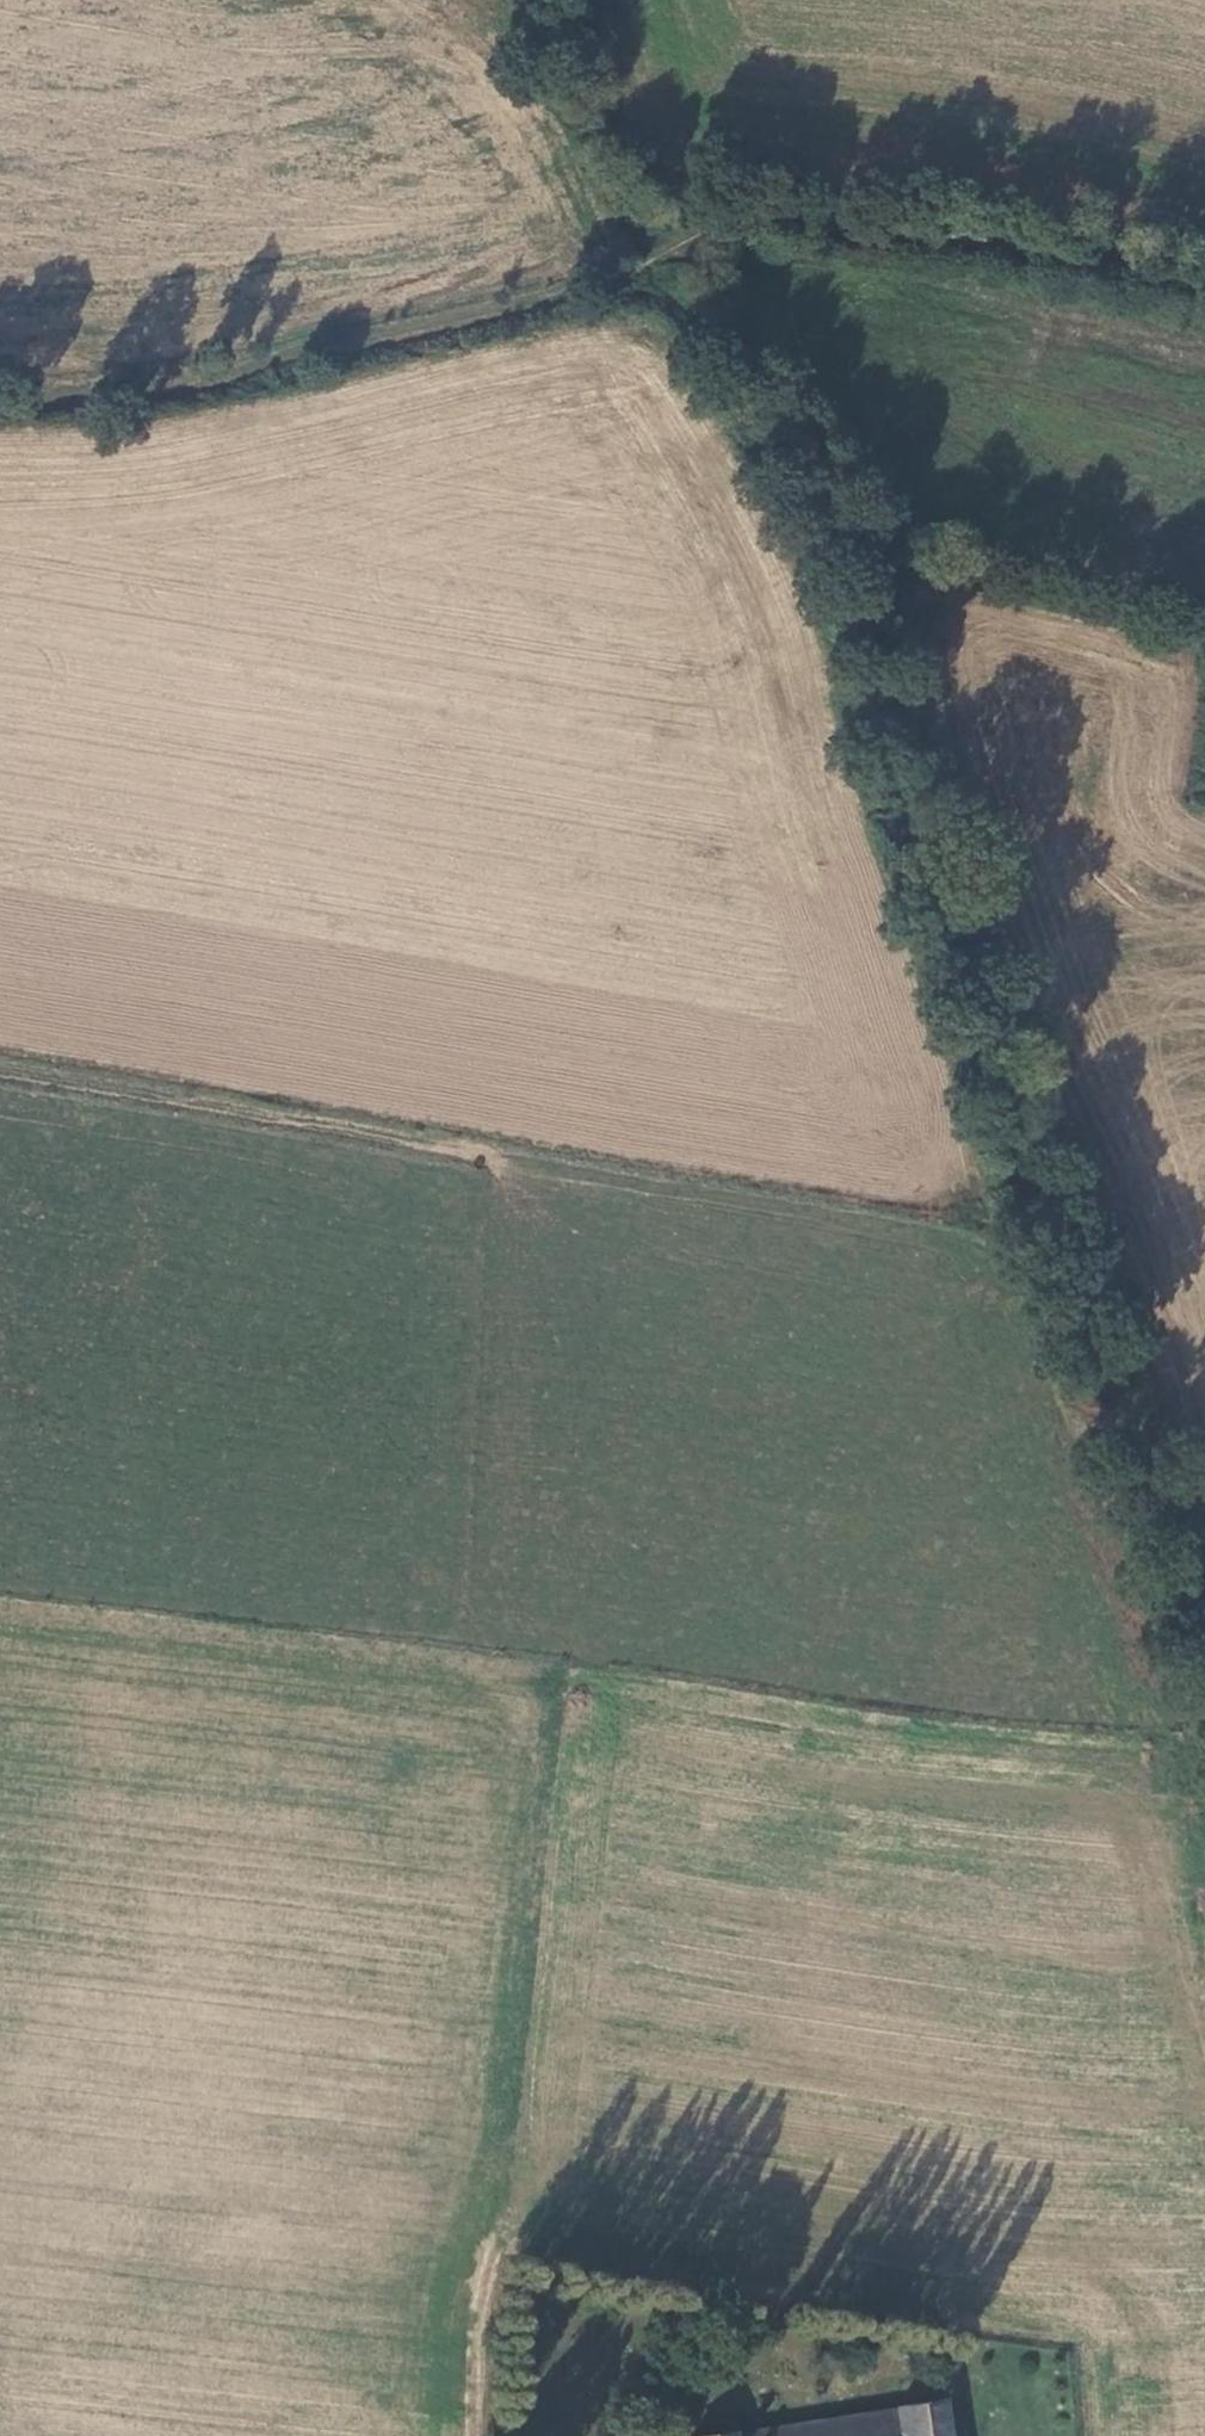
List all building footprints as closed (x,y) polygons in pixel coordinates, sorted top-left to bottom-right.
[(943,2409),(941,2403),(897,2409),(898,2415),(737,2435),(948,2435),(943,2409)]
